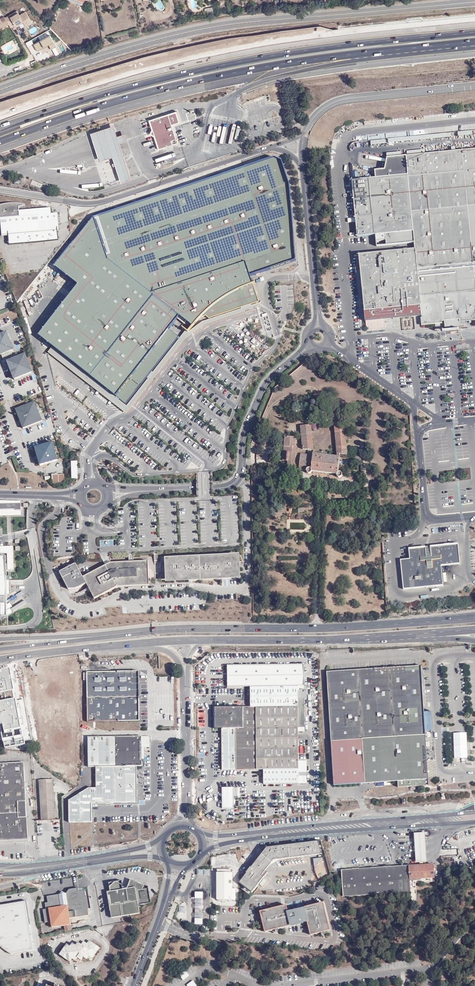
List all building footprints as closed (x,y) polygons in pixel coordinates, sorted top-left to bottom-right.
[(16,11),(5,18),(8,24),(10,28),(14,26),(15,27),(23,23),(26,27),(32,23),(25,11),(19,15),(16,11)] [(8,24),(5,18),(4,17),(0,19),(0,25),(2,24),(4,27),(8,24)] [(177,143),(172,125),(180,123),(176,111),(168,114),(168,115),(150,121),(150,120),(149,120),(152,129),(151,132),(149,134),(152,136),(154,137),(158,150),(159,150),(159,149),(177,143)] [(117,136),(114,125),(90,133),(97,153),(100,161),(113,157),(117,171),(121,183),(131,179),(127,167),(120,146),(119,143),(127,141),(125,133),(117,136)] [(464,132),(388,139),(389,143),(465,136),(464,132)] [(424,154),(414,155),(406,156),(404,157),(401,157),(387,158),(384,170),(374,171),(375,178),(352,180),(357,237),(375,235),(375,242),(385,241),(386,246),(415,243),(415,250),(399,252),(359,256),(365,321),(378,320),(391,319),(397,319),(404,318),(422,317),(422,326),(442,324),(442,322),(444,322),(445,331),(455,330),(464,329),(463,322),(474,320),(474,149),(424,154)] [(187,332),(204,311),(214,303),(229,294),(234,292),(238,289),(252,284),(250,275),(296,260),(289,183),(281,160),(275,157),(93,216),(54,266),(78,285),(38,335),(116,396),(132,375),(177,318),(179,315),(186,321),(184,324),(181,327),(187,332)] [(57,234),(57,230),(59,230),(57,214),(51,215),(51,209),(20,211),(20,208),(26,206),(23,205),(19,204),(16,204),(14,204),(14,205),(3,207),(2,206),(0,206),(0,219),(1,219),(2,235),(10,235),(10,245),(38,243),(58,241),(57,234)] [(242,295),(238,289),(234,292),(229,294),(232,299),(242,295)] [(177,318),(184,324),(186,321),(179,315),(177,318)] [(380,327),(405,325),(404,318),(397,319),(391,319),(391,323),(380,324),(380,327)] [(6,353),(12,351),(5,332),(0,334),(0,355),(6,353)] [(18,358),(12,360),(6,362),(13,380),(31,373),(24,355),(18,358)] [(42,421),(34,402),(15,409),(22,428),(42,421)] [(334,422),(338,453),(341,454),(348,456),(346,433),(345,427),(344,421),(334,422)] [(308,450),(314,451),(311,425),(301,426),(303,449),(308,450)] [(284,447),(284,452),(287,453),(288,441),(293,441),(293,446),(295,446),(296,439),(296,437),(285,436),(284,446),(284,447)] [(287,453),(286,461),(287,461),(287,469),(294,470),(297,446),(295,446),(293,446),(293,441),(288,441),(287,453)] [(57,460),(52,442),(34,448),(39,465),(57,460)] [(340,458),(338,457),(313,453),(313,455),(307,454),(301,453),(299,470),(307,471),(308,472),(309,473),(310,472),(312,471),(337,474),(337,476),(338,477),(340,477),(341,476),(342,475),(342,474),(341,473),(340,472),(338,472),(340,458)] [(64,483),(64,474),(53,474),(53,483),(64,483)] [(459,545),(431,547),(431,550),(426,550),(426,548),(409,549),(410,559),(401,560),(404,590),(444,585),(442,566),(461,564),(459,545)] [(6,555),(6,563),(14,563),(13,546),(10,546),(0,546),(0,556),(6,555)] [(242,579),(240,554),(165,558),(167,582),(242,579)] [(148,561),(111,563),(83,577),(94,599),(117,587),(149,585),(148,561)] [(251,707),(226,707),(222,707),(215,707),(215,729),(222,729),(222,744),(222,747),(222,770),(264,769),(264,783),(307,784),(307,773),(299,773),(298,731),(305,731),(305,699),(298,699),(298,692),(304,693),(304,665),(228,666),(228,687),(251,686),(251,707)] [(429,786),(426,731),(425,720),(425,714),(425,711),(422,666),(327,672),(334,785),(398,781),(398,787),(429,786)] [(140,672),(87,672),(87,722),(140,722),(140,672)] [(21,740),(17,689),(0,690),(0,742),(21,740)] [(71,723),(72,710),(52,710),(52,706),(41,706),(41,713),(42,713),(42,720),(50,720),(50,723),(71,723)] [(88,737),(88,767),(96,767),(137,767),(141,767),(142,767),(141,736),(88,737)] [(52,772),(65,774),(65,771),(67,771),(68,764),(55,763),(56,759),(48,758),(48,762),(50,766),(55,767),(55,769),(51,768),(51,771),(52,772)] [(28,840),(24,763),(0,764),(0,841),(28,840)] [(137,767),(96,767),(96,788),(89,788),(70,800),(70,822),(92,822),(92,803),(138,803),(137,767)] [(56,820),(53,780),(40,781),(42,821),(56,820)] [(235,808),(235,799),(234,788),(223,788),(223,808),(235,808)] [(426,862),(425,833),(414,834),(416,863),(426,862)] [(239,883),(252,892),(264,877),(262,875),(266,870),(274,860),(322,854),(318,841),(267,848),(251,867),(246,873),(247,873),(239,883)] [(314,866),(322,857),(313,858),(314,866)] [(416,894),(415,883),(415,879),(434,878),(433,864),(342,871),(344,896),(411,892),(411,894),(416,894)] [(217,900),(232,900),(232,888),(232,873),(217,873),(217,900)] [(149,887),(131,880),(127,889),(123,890),(122,881),(109,883),(111,891),(108,892),(112,918),(140,914),(139,905),(151,903),(149,887)] [(86,897),(84,891),(78,892),(78,889),(69,890),(66,894),(68,906),(61,907),(60,895),(47,897),(48,903),(45,904),(46,910),(43,910),(45,922),(51,922),(52,928),(65,926),(65,932),(72,931),(70,919),(89,916),(87,909),(90,909),(89,897),(86,897)] [(62,892),(60,895),(61,907),(68,906),(66,894),(62,892)] [(34,951),(30,928),(26,901),(0,906),(0,947),(11,954),(34,951)] [(264,932),(291,925),(291,924),(307,921),(310,935),(330,930),(323,902),(303,907),(303,909),(288,913),(288,911),(286,905),(259,912),(264,932)] [(70,962),(72,959),(74,955),(78,958),(81,960),(84,957),(87,959),(89,956),(92,958),(99,948),(90,941),(87,944),(84,942),(82,946),(79,943),(76,946),(73,944),(70,947),(67,945),(60,955),(70,962)]
